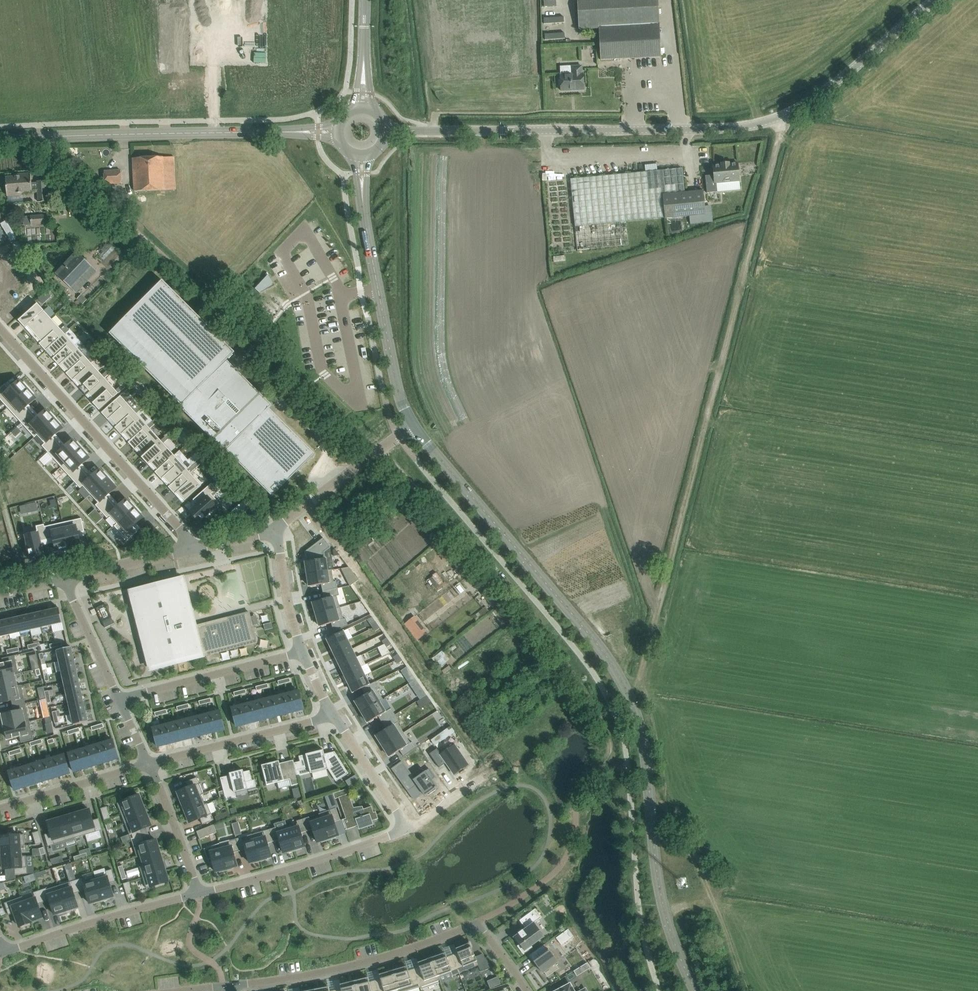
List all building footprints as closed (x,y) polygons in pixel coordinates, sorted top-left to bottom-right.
[(599,28),(660,25),(658,0),(577,0),(579,29),(599,28)] [(660,25),(599,28),(600,60),(661,57),(660,25)] [(560,75),(561,79),(558,80),(559,85),(561,87),(561,91),(584,90),(583,73),(582,74),(582,66),(575,66),(576,74),(560,75)] [(175,190),(174,164),(174,157),(133,158),(134,191),(149,191),(175,190)] [(645,171),(660,168),(659,163),(644,165),(645,171)] [(713,165),(714,175),(705,176),(707,193),(717,192),(717,184),(740,182),(738,163),(729,164),(729,163),(721,163),(722,164),(713,165)] [(682,168),(660,170),(662,194),(685,192),(682,168)] [(120,170),(103,171),(104,185),(121,184),(120,170)] [(662,194),(660,170),(570,179),(571,189),(575,226),(665,218),(662,194)] [(38,191),(38,202),(48,201),(46,181),(37,182),(37,183),(31,183),(31,174),(22,174),(22,176),(5,177),(7,196),(7,194),(32,192),(32,191),(38,191)] [(703,190),(685,192),(662,194),(665,218),(690,216),(706,214),(704,200),(703,190)] [(712,222),(711,214),(706,214),(690,216),(691,224),(712,222)] [(23,216),(23,226),(44,225),(44,215),(23,216)] [(59,276),(71,287),(90,267),(78,255),(59,276)] [(262,280),(255,287),(260,291),(269,287),(275,283),(269,273),(262,280)] [(16,281),(11,275),(6,281),(15,291),(4,301),(6,303),(10,307),(12,304),(15,302),(18,305),(20,307),(36,292),(21,276),(16,281)] [(162,281),(109,334),(181,405),(179,407),(223,451),(225,449),(272,496),(314,454),(267,407),(270,404),(227,360),(234,353),(162,281)] [(47,292),(38,299),(43,304),(51,297),(47,292)] [(81,294),(77,299),(82,305),(87,300),(81,294)] [(37,303),(18,321),(25,328),(27,326),(34,334),(51,319),(37,303)] [(51,319),(34,334),(41,342),(39,344),(45,351),(64,334),(69,329),(66,326),(62,331),(51,319)] [(64,334),(45,351),(46,351),(48,349),(55,357),(52,359),(59,366),(78,348),(82,344),(80,341),(75,345),(64,334)] [(78,348),(59,366),(61,364),(68,372),(66,374),(72,381),(91,363),(96,359),(93,356),(88,360),(78,348)] [(91,363),(72,381),(75,379),(81,386),(79,388),(85,395),(104,378),(109,374),(106,371),(102,375),(91,363)] [(104,378),(85,395),(86,396),(88,394),(95,401),(92,403),(99,411),(123,389),(120,386),(116,390),(104,378)] [(0,388),(0,400),(7,408),(29,388),(24,382),(22,384),(19,380),(10,389),(5,384),(0,388)] [(29,388),(7,408),(21,423),(31,413),(26,407),(36,398),(33,395),(34,394),(29,388)] [(145,391),(140,395),(145,401),(150,397),(145,391)] [(120,396),(101,413),(108,420),(110,418),(117,426),(114,428),(115,428),(134,411),(120,396)] [(134,411),(115,428),(119,433),(121,431),(130,441),(128,443),(147,426),(137,414),(141,410),(139,407),(134,411)] [(31,413),(21,423),(34,437),(56,418),(55,417),(51,413),(49,414),(46,410),(36,419),(31,413)] [(56,418),(34,437),(34,438),(37,436),(44,444),(42,446),(47,452),(58,443),(52,437),(62,428),(59,425),(61,423),(57,419),(56,418)] [(147,426),(128,443),(134,450),(137,448),(143,455),(141,457),(142,458),(161,441),(150,429),(155,424),(152,421),(147,426)] [(183,432),(177,437),(183,444),(189,438),(183,432)] [(161,441),(142,458),(148,465),(150,463),(157,470),(155,472),(155,473),(174,455),(163,444),(168,439),(165,436),(161,441)] [(47,452),(39,460),(44,466),(53,458),(61,467),(83,448),(82,446),(81,447),(77,442),(76,443),(73,440),(66,446),(63,449),(58,443),(47,452)] [(83,448),(61,467),(74,482),(84,473),(79,467),(89,458),(86,454),(87,453),(83,449),(84,449),(83,448)] [(174,455),(155,473),(161,480),(163,478),(170,485),(168,487),(168,488),(187,470),(174,455)] [(198,461),(192,466),(195,469),(201,464),(198,461)] [(187,470),(168,488),(175,495),(177,493),(184,501),(201,486),(190,473),(195,469),(192,466),(187,470)] [(84,473),(74,482),(80,489),(83,486),(90,494),(109,477),(104,472),(103,473),(100,470),(90,479),(84,473)] [(220,471),(212,479),(213,479),(214,478),(217,481),(216,482),(220,486),(225,481),(226,482),(220,471)] [(109,477),(90,494),(98,503),(95,505),(101,512),(111,502),(106,497),(116,488),(113,484),(114,483),(109,477)] [(198,505),(190,512),(199,522),(205,517),(206,518),(214,511),(213,509),(219,503),(211,494),(217,489),(211,483),(193,500),(198,505)] [(111,502),(101,512),(107,518),(109,516),(117,524),(114,526),(114,527),(136,507),(135,506),(131,502),(130,503),(126,499),(116,508),(111,502)] [(243,503),(233,512),(236,516),(236,517),(238,519),(250,508),(245,500),(242,502),(243,503)] [(36,503),(20,507),(22,514),(37,511),(36,503)] [(136,507),(114,527),(127,541),(138,532),(133,527),(143,518),(139,514),(141,513),(137,508),(136,507)] [(81,518),(62,523),(69,551),(70,551),(76,549),(76,548),(80,547),(77,533),(84,532),(81,518)] [(44,524),(43,525),(47,540),(54,539),(57,552),(61,551),(62,553),(67,551),(67,552),(69,551),(62,523),(44,527),(44,524)] [(37,531),(25,534),(27,543),(25,543),(27,551),(29,551),(30,558),(43,555),(40,542),(47,540),(43,525),(36,526),(37,531)] [(307,561),(305,562),(307,574),(327,571),(324,552),(331,547),(323,538),(306,551),(307,561)] [(349,567),(341,568),(350,586),(353,584),(359,580),(349,567)] [(327,571),(307,574),(309,586),(321,585),(323,592),(337,588),(336,581),(334,582),(332,570),(327,571)] [(181,581),(133,593),(152,667),(256,640),(249,612),(227,618),(228,620),(194,629),(181,581)] [(324,599),(313,603),(316,615),(335,609),(340,608),(336,596),(339,595),(337,588),(323,592),(324,599)] [(488,588),(482,593),(494,607),(500,602),(488,588)] [(62,623),(59,608),(48,611),(51,625),(62,623)] [(335,609),(316,615),(320,627),(331,623),(334,632),(348,626),(346,619),(343,619),(340,608),(335,609)] [(51,625),(48,611),(37,613),(41,628),(51,625)] [(41,628),(37,613),(27,615),(30,630),(41,628)] [(30,630),(27,615),(16,618),(20,632),(30,630)] [(414,616),(407,622),(420,638),(427,633),(414,616)] [(20,632),(16,618),(6,620),(9,635),(20,632)] [(6,620),(0,622),(0,637),(9,635),(6,620)] [(343,631),(327,639),(331,648),(347,641),(353,638),(348,629),(343,632),(343,631)] [(347,641),(331,648),(336,657),(351,649),(347,641)] [(56,650),(59,661),(73,658),(71,647),(56,650)] [(351,649),(336,657),(340,666),(356,658),(355,658),(351,649)] [(356,658),(340,666),(344,675),(360,667),(365,665),(361,655),(355,658),(356,658)] [(14,675),(19,674),(14,656),(2,658),(3,664),(0,665),(0,678),(14,675)] [(76,669),(73,658),(59,661),(61,672),(76,669)] [(360,667),(344,675),(349,683),(364,676),(360,667)] [(78,679),(76,669),(61,672),(64,682),(78,679)] [(17,687),(17,686),(14,675),(0,678),(0,690),(17,687)] [(364,676),(349,683),(353,693),(362,688),(369,685),(364,676)] [(80,690),(78,679),(64,682),(66,693),(80,690)] [(365,695),(355,701),(361,712),(379,702),(383,699),(377,689),(379,688),(375,682),(369,685),(362,688),(365,695)] [(0,690),(0,703),(11,701),(12,707),(25,704),(21,685),(17,686),(17,687),(0,690)] [(83,700),(80,690),(66,693),(68,703),(83,700)] [(299,691),(287,694),(292,712),(303,710),(299,691)] [(287,694),(276,697),(281,715),(292,712),(287,694)] [(276,697),(265,699),(270,718),(281,715),(276,697)] [(379,702),(361,712),(368,723),(378,716),(382,723),(395,715),(391,709),(385,698),(379,702)] [(265,699),(254,702),(259,721),(270,718),(265,699)] [(85,711),(83,700),(68,703),(71,714),(85,711)] [(254,702),(243,705),(248,724),(259,721),(254,702)] [(3,719),(1,719),(3,728),(29,722),(25,704),(12,707),(14,713),(2,715),(3,719)] [(248,724),(243,705),(231,708),(236,727),(248,724)] [(88,722),(85,711),(71,714),(73,725),(88,722)] [(220,711),(208,714),(213,733),(224,730),(220,711)] [(208,714),(197,717),(202,735),(213,733),(208,714)] [(386,729),(376,736),(383,746),(404,733),(397,723),(399,721),(395,715),(382,723),(386,729)] [(197,717),(186,720),(191,738),(202,735),(197,717)] [(186,720),(175,722),(180,741),(191,738),(186,720)] [(29,722),(3,728),(5,737),(7,736),(8,739),(13,738),(19,737),(21,743),(33,740),(29,722)] [(175,722),(164,725),(169,744),(180,741),(175,722)] [(169,744),(164,725),(152,728),(157,747),(169,744)] [(404,733),(383,746),(389,757),(399,750),(403,757),(416,748),(412,742),(410,743),(404,733)] [(113,740),(101,743),(107,762),(118,758),(113,740)] [(101,743),(90,747),(96,765),(107,762),(101,743)] [(437,749),(429,754),(439,768),(446,763),(454,774),(468,765),(454,745),(441,754),(437,749)] [(90,747),(79,750),(85,769),(96,765),(90,747)] [(85,769),(79,750),(68,754),(74,772),(85,769)] [(300,761),(294,763),(297,777),(299,776),(298,776),(296,770),(303,769),(303,768),(308,767),(309,768),(310,770),(309,770),(310,773),(312,773),(326,769),(328,769),(329,771),(336,781),(339,779),(348,774),(349,776),(349,775),(335,752),(334,752),(324,754),(323,750),(306,754),(306,755),(299,756),(299,758),(300,761)] [(64,755),(53,758),(58,777),(70,773),(64,755)] [(53,758),(42,762),(47,780),(58,777),(53,758)] [(279,761),(261,765),(266,785),(289,779),(291,786),(299,784),(296,771),(282,775),(279,764),(279,761)] [(42,762),(31,765),(36,783),(47,780),(42,762)] [(402,762),(391,769),(408,792),(417,785),(424,796),(434,789),(435,790),(437,788),(436,788),(437,787),(431,780),(435,777),(429,769),(414,779),(402,762)] [(31,765),(20,768),(25,787),(36,783),(31,765)] [(25,787),(20,768),(9,772),(14,790),(25,787)] [(231,775),(220,778),(226,801),(236,798),(235,793),(248,789),(246,782),(252,781),(249,771),(243,772),(243,770),(234,772),(230,773),(231,775)] [(194,772),(177,777),(182,790),(177,792),(181,802),(201,795),(203,794),(194,772)] [(356,776),(350,779),(354,784),(359,780),(356,776)] [(342,820),(345,830),(347,830),(347,829),(355,827),(355,825),(357,825),(358,828),(373,823),(372,821),(378,819),(376,812),(374,813),(371,807),(363,810),(364,813),(355,816),(351,806),(353,805),(349,794),(343,796),(342,791),(346,790),(346,789),(333,794),(335,799),(339,798),(346,819),(342,820)] [(117,804),(121,814),(143,805),(142,805),(138,795),(133,797),(132,797),(127,799),(117,804)] [(201,795),(181,802),(181,803),(182,803),(185,812),(205,805),(205,804),(201,795)] [(205,805),(185,812),(185,813),(186,813),(190,823),(200,819),(202,824),(213,820),(207,803),(205,804),(205,805)] [(121,814),(125,824),(147,815),(146,815),(143,806),(143,805),(121,814)] [(110,818),(107,807),(101,809),(104,820),(110,818)] [(319,814),(320,817),(328,840),(334,838),(334,837),(338,835),(334,822),(340,820),(336,808),(319,814)] [(79,812),(79,813),(85,834),(102,829),(98,819),(93,820),(89,810),(79,813),(79,812)] [(78,813),(68,816),(75,837),(85,834),(79,813),(78,813)] [(149,834),(146,828),(151,826),(147,816),(147,815),(125,824),(129,834),(131,840),(149,834)] [(58,819),(64,840),(75,837),(68,816),(58,819)] [(309,817),(303,819),(306,831),(312,829),(317,842),(321,841),(321,842),(328,840),(320,817),(310,820),(309,817)] [(64,840),(58,819),(57,819),(47,822),(50,832),(44,834),(48,845),(64,840)] [(297,824),(287,827),(294,851),(301,849),(300,847),(305,846),(300,833),(306,831),(303,819),(297,821),(297,824)] [(197,832),(199,839),(216,832),(213,825),(197,832)] [(294,851),(287,827),(276,831),(275,828),(269,830),(273,842),(279,840),(283,853),(287,851),(288,853),(294,851)] [(267,843),(273,842),(269,830),(253,834),(260,861),(267,859),(267,858),(271,857),(267,843)] [(42,843),(38,831),(32,833),(36,844),(42,843)] [(1,847),(20,846),(25,846),(24,834),(13,835),(7,835),(7,836),(1,836),(2,847),(1,847)] [(149,834),(131,840),(133,846),(137,857),(141,856),(159,850),(156,840),(151,841),(149,834)] [(260,861),(253,834),(242,837),(236,839),(239,851),(245,850),(249,863),(253,862),(254,863),(260,861)] [(233,853),(239,851),(236,839),(219,844),(220,849),(221,849),(226,871),(233,869),(232,867),(237,866),(233,853)] [(2,858),(21,857),(21,856),(20,846),(1,847),(2,848),(3,858),(2,858)] [(221,849),(220,849),(210,852),(211,859),(213,866),(213,865),(215,872),(219,871),(220,872),(226,871),(221,849)] [(141,856),(144,866),(162,861),(159,851),(159,850),(141,856)] [(21,857),(2,858),(2,859),(3,859),(3,869),(15,868),(15,875),(27,874),(26,856),(21,856),(21,857)] [(140,867),(143,878),(165,871),(162,861),(144,866),(140,867)] [(70,863),(65,865),(70,881),(70,882),(76,880),(70,863)] [(106,874),(94,878),(102,902),(109,899),(109,898),(113,896),(109,883),(115,882),(112,869),(105,871),(106,874)] [(165,871),(143,878),(146,889),(155,886),(156,887),(164,885),(163,883),(168,882),(165,872),(165,871)] [(82,878),(76,880),(79,892),(85,890),(89,904),(93,902),(94,904),(102,902),(94,878),(83,881),(82,878)] [(72,888),(60,891),(60,892),(66,912),(74,910),(74,908),(78,907),(74,894),(79,892),(76,880),(70,882),(72,888)] [(123,884),(126,895),(133,893),(129,882),(123,884)] [(46,888),(39,890),(44,902),(49,900),(54,915),(58,913),(59,915),(66,912),(60,892),(60,891),(59,886),(46,889),(46,888)] [(34,895),(23,900),(31,921),(42,917),(38,904),(44,902),(39,890),(33,893),(34,895)] [(31,921),(23,900),(22,897),(4,903),(8,915),(14,913),(19,927),(22,926),(22,928),(30,925),(29,923),(32,922),(31,921)] [(513,938),(516,941),(517,941),(518,944),(519,945),(517,946),(523,954),(532,948),(531,946),(537,941),(541,939),(537,933),(540,931),(534,923),(542,918),(535,909),(519,920),(520,921),(521,921),(526,928),(525,929),(523,931),(522,930),(518,933),(519,934),(514,937),(513,938)] [(457,953),(452,955),(459,973),(478,966),(481,972),(492,967),(482,954),(475,957),(469,943),(456,949),(457,953)] [(543,973),(544,972),(544,973),(545,973),(547,977),(553,973),(558,969),(555,964),(558,962),(549,951),(548,952),(543,945),(529,955),(538,968),(538,967),(543,973)] [(445,953),(431,958),(438,976),(450,972),(452,976),(459,973),(452,955),(446,957),(445,953)] [(419,967),(413,969),(420,987),(440,980),(438,976),(431,958),(418,963),(419,967)] [(581,967),(584,972),(590,968),(587,963),(581,967)] [(393,971),(398,989),(398,990),(408,990),(420,987),(413,969),(408,971),(407,966),(393,971)] [(375,981),(377,990),(393,990),(398,989),(393,971),(379,975),(380,979),(375,981)] [(497,976),(487,981),(490,988),(500,984),(497,976)] [(354,981),(356,990),(377,990),(375,981),(369,982),(368,978),(354,981)] [(335,990),(356,990),(354,981),(340,984),(341,989),(335,990)]
